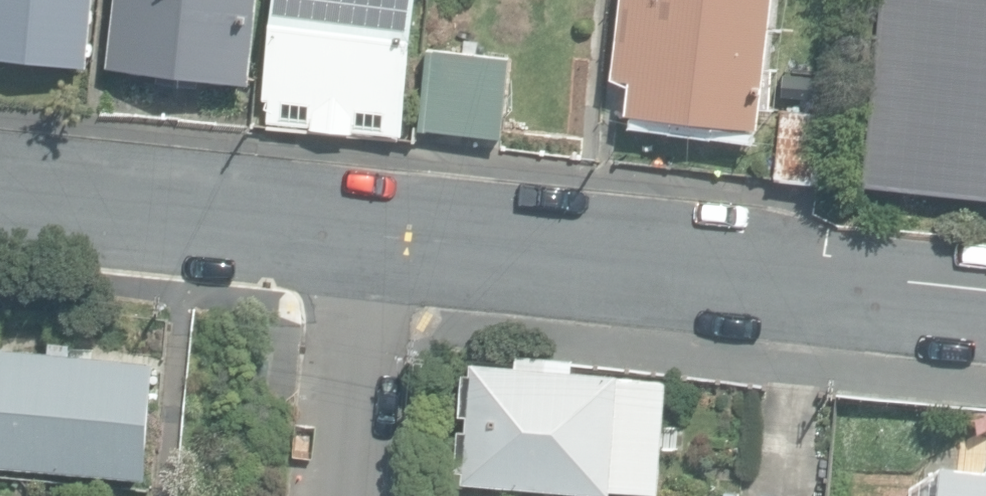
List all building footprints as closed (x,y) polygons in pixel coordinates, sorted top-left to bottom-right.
[(86,59),(92,0),(0,0),(0,51),(86,59)] [(196,80),(197,69),(248,75),(257,0),(112,0),(105,58),(154,64),(153,75),(196,80)] [(408,134),(422,0),(280,0),(268,119),(408,134)] [(756,120),(768,0),(616,0),(609,71),(626,73),(623,105),(756,120)] [(985,194),(985,0),(881,0),(863,182),(985,194)] [(422,129),(504,138),(512,57),(429,49),(422,129)] [(774,178),(819,183),(826,113),(781,109),(774,178)] [(151,478),(161,360),(75,353),(75,344),(52,342),(51,350),(0,346),(0,465),(151,478)] [(245,395),(264,397),(270,359),(250,356),(245,395)] [(463,479),(611,489),(612,484),(657,487),(665,375),(619,372),(619,366),(470,356),(470,367),(463,366),(456,466),(464,467),(463,479)] [(982,431),(985,429),(985,411),(972,409),(970,418),(980,419),(982,431)] [(985,457),(984,472),(944,468),(913,486),(912,495),(985,495),(985,457)]
